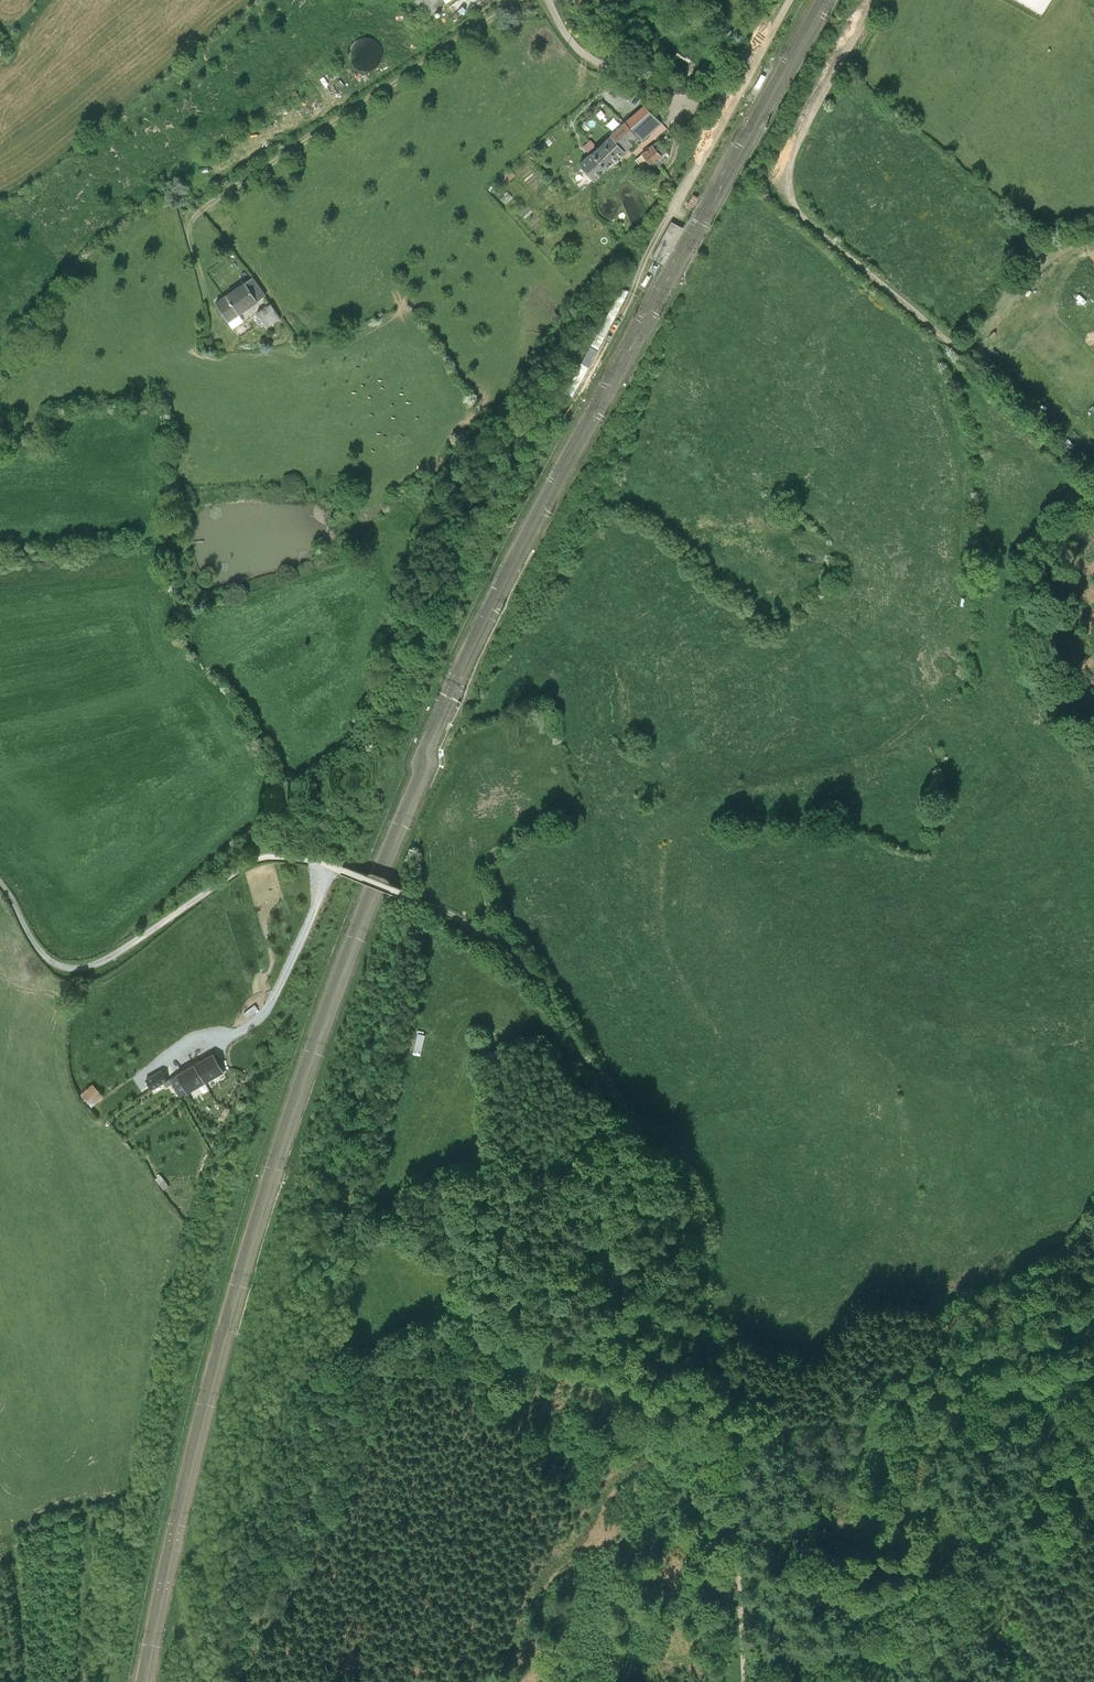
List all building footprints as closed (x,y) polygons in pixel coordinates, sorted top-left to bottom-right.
[(447,15),(469,0),(437,0),(447,15)] [(664,137),(647,118),(611,151),(625,168),(641,153),(644,156),(664,137)] [(625,168),(611,151),(580,179),(594,195),(625,168)] [(661,156),(655,160),(664,171),(670,166),(661,156)] [(654,159),(643,169),(644,169),(652,179),(653,180),(664,171),(655,160),(654,159)] [(652,179),(644,169),(638,175),(647,185),(652,179)] [(509,197),(519,190),(514,183),(504,189),(509,197)] [(696,208),(689,220),(696,225),(704,213),(696,208)] [(262,314),(248,294),(213,316),(226,337),(262,314)] [(270,319),(255,328),(265,343),(279,334),(270,319)] [(1077,463),(1083,459),(1078,452),(1072,457),(1077,463)] [(425,1050),(426,1030),(418,1030),(417,1050),(425,1050)] [(212,1050),(168,1076),(179,1095),(223,1069),(212,1050)] [(163,1069),(141,1081),(146,1090),(167,1078),(163,1069)] [(83,1090),(94,1102),(106,1092),(94,1079),(83,1090)]
